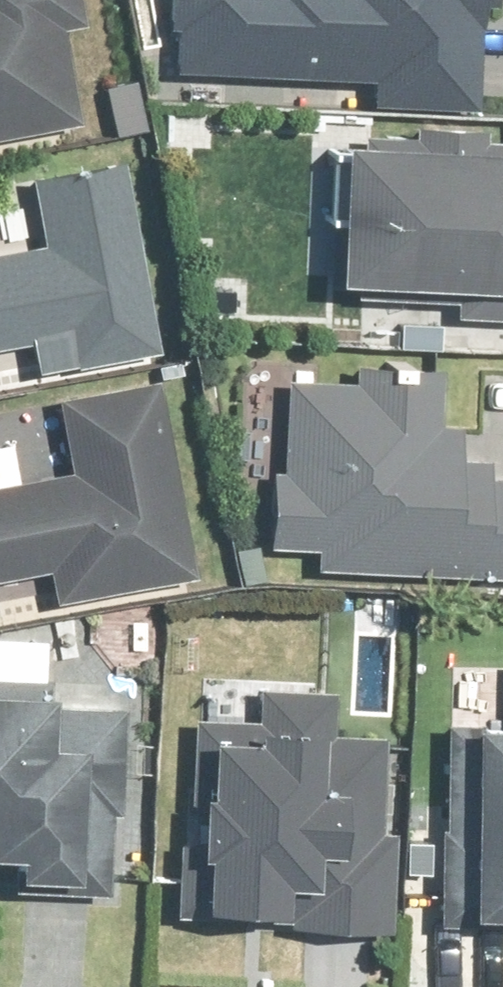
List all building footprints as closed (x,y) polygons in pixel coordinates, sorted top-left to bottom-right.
[(79,121),(61,27),(87,22),(83,0),(0,0),(0,136),(79,121)] [(183,70),(381,78),(380,103),(480,107),(484,18),(499,18),(499,0),(176,0),(175,24),(185,24),(183,70)] [(353,143),(346,280),(502,287),(502,144),(490,144),(492,129),(418,126),(418,145),(353,143)] [(34,336),(42,373),(162,350),(127,162),(35,178),(47,244),(0,253),(0,343),(34,336)] [(324,567),(502,575),(502,477),(495,477),(496,455),(463,453),(464,426),(445,426),(448,366),(362,363),(362,381),(296,378),(293,471),(277,471),(273,545),(324,548),(324,567)] [(162,381),(64,402),(78,469),(0,485),(0,582),(57,570),(62,598),(201,570),(162,381)] [(26,851),(26,875),(39,875),(39,890),(112,891),(114,811),(122,811),(124,706),(63,705),(62,674),(0,674),(0,850),(26,851)] [(264,724),(196,720),(186,913),(266,918),(266,927),(392,932),(398,836),(383,836),(387,735),(334,733),(336,691),(266,687),(264,724)] [(486,722),(477,915),(502,916),(502,724),(486,722)]
